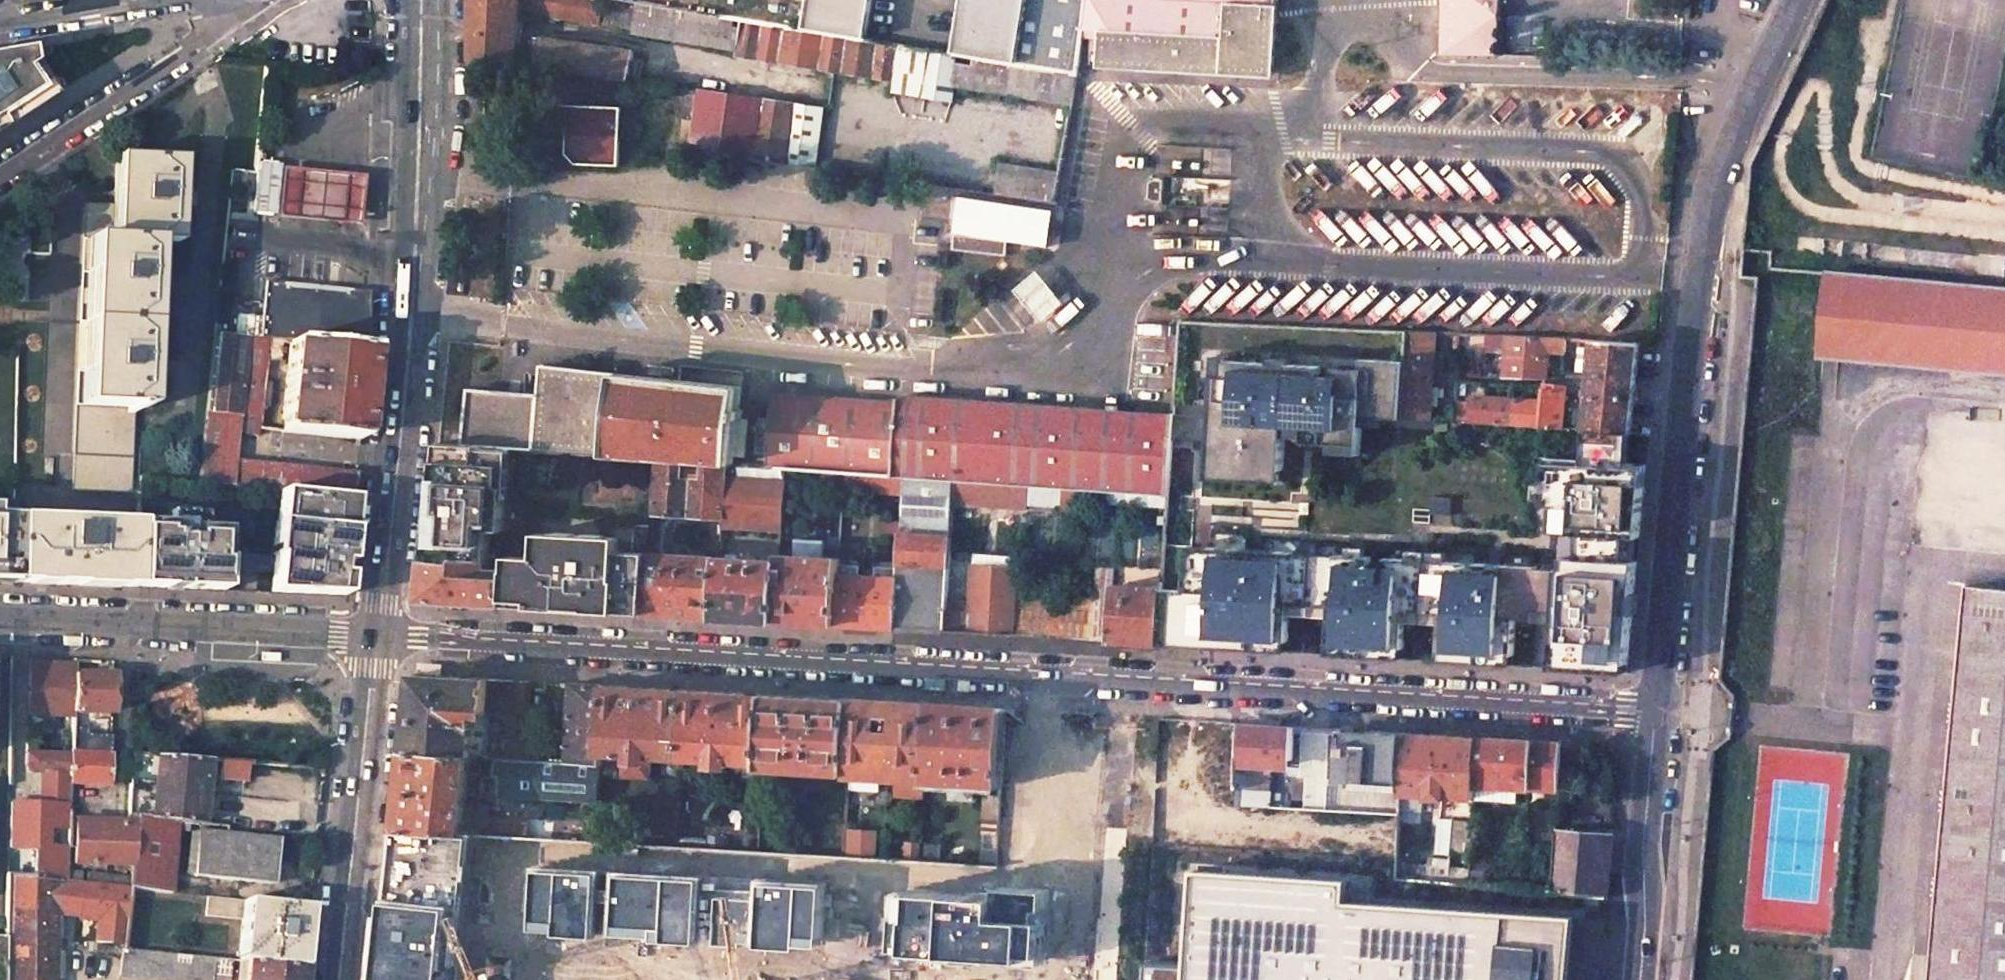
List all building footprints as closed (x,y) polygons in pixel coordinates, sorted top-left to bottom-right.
[(473,59),(488,61),(630,81),(634,51),(516,34),(517,22),(516,11),(600,23),(604,0),(472,0),(473,59)] [(632,0),(609,0),(604,24),(633,28),(632,33),(736,50),(736,55),(893,80),(892,90),(952,99),(954,85),(1073,105),(1078,73),(954,53),(871,40),(632,0)] [(871,40),(877,0),(632,0),(871,40)] [(954,53),(1078,73),(1083,31),(1087,0),(963,0),(954,53)] [(1083,31),(1118,32),(1116,65),(1279,72),(1282,0),(1087,0),(1083,31)] [(1444,56),(1500,57),(1501,0),(1445,0),(1444,56)] [(49,98),(32,69),(25,73),(22,68),(26,65),(24,50),(0,54),(0,130),(49,98)] [(822,108),(698,91),(691,149),(701,150),(816,167),(822,108)] [(622,107),(562,104),(561,128),(569,128),(568,153),(580,162),(620,163),(622,107)] [(87,207),(77,485),(131,487),(134,407),(145,408),(146,374),(160,375),(160,360),(147,360),(150,289),(164,289),(164,275),(151,274),(152,241),(177,242),(178,206),(192,207),(193,192),(179,191),(180,158),(115,156),(113,208),(87,207)] [(273,215),(278,165),(256,163),(255,171),(250,213),(273,215)] [(1060,172),(999,163),(995,194),(1054,203),(1060,172)] [(363,174),(280,167),(275,217),(357,224),(363,174)] [(242,189),(244,170),(233,169),(230,188),(242,189)] [(954,248),(1006,253),(1008,240),(956,234),(954,248)] [(1042,322),(1065,303),(1038,271),(1015,291),(1042,322)] [(1826,275),(1818,353),(2004,370),(2004,291),(1826,275)] [(264,282),(258,337),(266,338),(282,340),(290,340),(368,348),(369,291),(264,282)] [(1435,332),(1408,330),(1407,349),(1402,418),(1422,419),(1430,419),(1435,332)] [(353,497),(356,471),(235,459),(237,445),(238,433),(257,436),(258,429),(260,407),(265,357),(266,338),(258,337),(214,332),(200,481),(274,489),(353,497)] [(1567,338),(1486,334),(1486,349),(1496,349),(1496,344),(1506,345),(1503,378),(1546,379),(1549,352),(1566,352),(1567,338)] [(282,340),(266,338),(265,357),(280,358),(282,340)] [(290,340),(281,431),(359,438),(368,348),(290,340)] [(1407,349),(1201,340),(1196,439),(1195,471),(1282,479),(1285,432),(1361,436),(1361,416),(1402,418),(1407,349)] [(1639,344),(1593,340),(1588,391),(1582,391),(1581,401),(1587,402),(1585,430),(1613,431),(1630,433),(1639,344)] [(534,450),(656,458),(727,463),(735,464),(739,420),(742,420),(743,411),(739,411),(741,386),(541,366),(539,394),(534,450)] [(1455,402),(1454,421),(1561,428),(1565,390),(1545,388),(1542,401),(1472,397),(1470,403),(1455,402)] [(1168,507),(1173,412),(900,396),(899,402),(771,394),(766,466),(788,468),(846,472),(904,476),(953,480),(1027,485),(1084,489),(1083,501),(1168,507)] [(276,409),(260,407),(258,429),(274,430),(276,409)] [(1556,562),(1166,540),(1160,643),(1628,667),(1648,458),(1628,457),(1630,433),(1585,430),(1583,454),(1548,452),(1544,499),(1552,500),(1550,527),(1559,528),(1556,562)] [(439,443),(427,559),(458,562),(458,557),(490,559),(492,529),(504,530),(506,500),(500,499),(503,450),(479,448),(479,446),(470,445),(439,443)] [(512,451),(503,450),(500,499),(506,500),(507,487),(509,487),(512,451)] [(724,517),(726,477),(727,463),(656,458),(652,512),(724,517)] [(952,506),(953,480),(904,476),(900,577),(896,628),(946,631),(947,610),(952,506)] [(787,480),(726,477),(724,517),(724,527),(783,530),(787,480)] [(1027,485),(953,480),(952,506),(1026,510),(1027,485)] [(270,572),(269,592),(343,595),(353,497),(274,489),(272,521),(270,521),(269,556),(271,556),(270,572)] [(139,525),(136,587),(223,590),(223,570),(223,559),(222,558),(222,552),(223,529),(202,528),(202,513),(167,512),(167,527),(139,525)] [(13,582),(15,517),(0,516),(0,581),(13,582)] [(139,522),(15,517),(13,582),(136,587),(137,552),(139,525),(139,522)] [(510,555),(509,569),(507,604),(563,608),(563,606),(590,608),(590,609),(645,613),(649,552),(620,551),(621,537),(539,532),(538,557),(510,555)] [(782,554),(781,561),(777,620),(836,624),(839,573),(840,558),(823,557),(824,541),(797,539),(796,555),(782,554)] [(223,559),(223,570),(270,572),(271,556),(269,556),(222,552),(222,558),(223,559)] [(721,557),(649,552),(645,613),(716,617),(721,557)] [(458,562),(427,559),(422,600),(507,604),(509,569),(490,569),(490,559),(458,557),(458,562)] [(781,561),(721,557),(716,617),(777,620),(781,561)] [(971,612),(947,610),(946,631),(1019,635),(1022,602),(1015,603),(1015,598),(1022,598),(1024,569),(972,565),(971,612)] [(1095,599),(1077,598),(1075,638),(1160,643),(1163,588),(1113,585),(1112,569),(1095,568),(1095,599)] [(896,628),(900,577),(839,573),(836,624),(896,628)] [(1929,979),(2004,979),(2004,587),(1966,583),(1929,979)] [(1034,596),(1022,602),(1019,635),(1075,638),(1077,598),(1034,596)] [(74,665),(29,663),(27,713),(72,715),(72,712),(74,674),(74,665)] [(528,717),(530,681),(478,677),(414,673),(410,711),(406,751),(473,755),(475,713),(528,717)] [(113,674),(74,674),(72,712),(111,712),(113,674)] [(602,752),(605,686),(573,684),(569,762),(601,764),(602,752)] [(684,757),(688,690),(645,688),(605,686),(602,752),(625,753),(624,776),(651,777),(652,755),(684,757)] [(763,768),(768,695),(724,692),(688,690),(684,757),(714,759),(714,765),(727,765),(732,766),(732,760),(745,761),(744,779),(748,779),(748,790),(762,791),(763,768)] [(849,773),(854,700),(804,697),(768,695),(763,768),(849,773)] [(925,778),(929,704),(890,702),(854,700),(849,773),(880,775),(895,776),(894,796),(921,796),(922,778),(925,778)] [(973,781),(1003,782),(1007,709),(967,707),(929,704),(925,778),(957,780),(973,781)] [(1273,725),(1242,723),(1240,804),(1307,808),(1309,776),(1302,775),(1305,727),(1273,725)] [(87,728),(72,727),(71,750),(110,753),(111,735),(87,734),(87,728)] [(1401,783),(1403,733),(1321,728),(1320,743),(1329,744),(1327,779),(1401,783)] [(1475,798),(1479,738),(1443,735),(1403,733),(1401,783),(1401,793),(1403,812),(1424,809),(1425,794),(1429,795),(1429,797),(1447,798),(1447,796),(1475,798)] [(540,760),(542,738),(491,734),(489,756),(495,756),(540,760)] [(1515,787),(1560,790),(1560,778),(1561,757),(1562,743),(1519,740),(1479,738),(1475,798),(1475,799),(1514,802),(1515,787)] [(1591,744),(1562,743),(1561,757),(1577,758),(1590,759),(1591,744)] [(112,753),(110,753),(71,750),(71,752),(70,782),(111,785),(112,753)] [(71,752),(26,751),(24,764),(30,772),(41,771),(38,877),(67,879),(70,782),(71,752)] [(470,773),(473,755),(406,751),(402,787),(398,831),(401,831),(463,833),(468,792),(485,794),(486,775),(470,773)] [(169,756),(132,754),(129,815),(135,816),(179,821),(199,823),(205,759),(169,756)] [(495,756),(493,776),(499,776),(498,794),(600,801),(601,775),(601,764),(569,762),(540,760),(495,756)] [(1561,757),(1560,778),(1576,779),(1577,758),(1561,757)] [(219,759),(216,779),(244,781),(245,761),(219,759)] [(848,789),(879,791),(880,775),(849,773),(848,789)] [(956,795),(972,796),(973,781),(957,780),(956,795)] [(1000,819),(1002,796),(986,795),(985,818),(1000,819)] [(172,891),(179,821),(135,816),(134,825),(131,865),(129,887),(172,891)] [(985,818),(982,865),(998,866),(1000,819),(985,818)] [(1471,853),(1473,821),(1453,820),(1451,853),(1471,853)] [(134,825),(74,823),(73,863),(131,865),(134,825)] [(848,827),(846,849),(873,852),(876,830),(848,827)] [(227,832),(198,829),(194,875),(239,880),(274,883),(279,837),(227,832)] [(1613,836),(1557,830),(1553,891),(1607,898),(1613,836)] [(466,845),(432,842),(428,879),(392,908),(386,979),(454,979),(466,845)] [(925,862),(940,863),(941,846),(925,845),(925,862)] [(612,870),(549,868),(547,928),(571,928),(571,935),(609,936),(612,870)] [(1566,921),(1338,908),(1340,878),(1193,869),(1188,960),(1150,958),(1149,979),(1562,979),(1566,921)] [(38,877),(8,874),(6,937),(6,979),(54,979),(56,913),(99,918),(95,941),(123,944),(129,887),(67,879),(38,877)] [(713,876),(632,875),(630,931),(669,932),(669,939),(711,940),(713,876)] [(835,950),(838,884),(774,881),(773,896),(729,894),(726,944),(755,945),(755,941),(772,942),(772,947),(835,950)] [(1066,964),(1067,921),(1022,920),(1023,897),(904,893),(903,917),(895,917),(894,958),(1066,964)] [(309,906),(244,899),(242,919),(237,961),(247,962),(302,967),(305,945),(309,906)] [(122,948),(119,975),(162,979),(228,979),(230,960),(123,948),(122,948)] [(245,979),(301,979),(302,967),(247,962),(245,979)]
